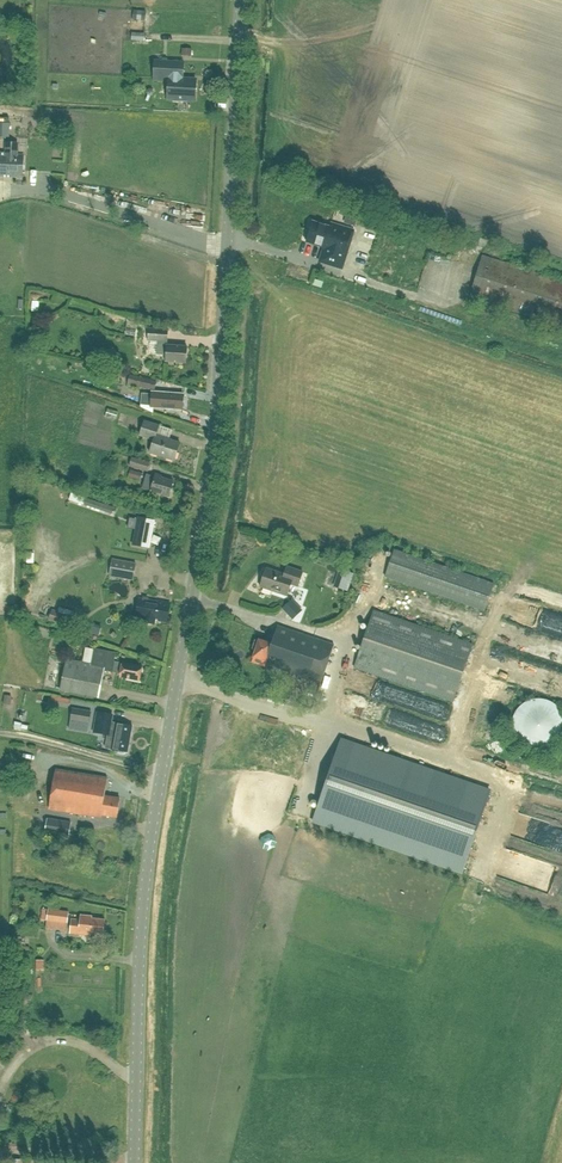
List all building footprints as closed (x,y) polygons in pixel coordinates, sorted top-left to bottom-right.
[(133,10),(133,20),(144,21),(145,11),(133,10)] [(143,41),(144,33),(131,33),(131,40),(143,41)] [(155,61),(153,81),(168,81),(168,100),(179,100),(180,102),(187,102),(188,101),(195,101),(196,80),(182,79),(183,62),(155,61)] [(16,124),(32,123),(32,116),(16,116),(16,124)] [(10,133),(10,122),(0,122),(0,134),(10,133)] [(17,153),(18,143),(6,143),(5,155),(0,155),(0,176),(22,177),(23,156),(17,155),(17,153)] [(139,202),(151,203),(151,195),(140,194),(139,202)] [(338,209),(336,221),(343,222),(345,210),(338,209)] [(331,223),(330,228),(312,222),(309,233),(307,232),(305,239),(306,240),(306,242),(324,247),(319,262),(342,269),(354,230),(331,223)] [(390,237),(385,250),(392,252),(396,239),(390,237)] [(408,242),(403,256),(417,260),(421,247),(408,242)] [(469,297),(561,326),(561,281),(482,256),(469,297)] [(382,262),(377,275),(384,278),(388,264),(382,262)] [(400,267),(396,281),(409,285),(413,272),(400,267)] [(168,330),(148,328),(147,341),(157,342),(157,355),(166,355),(165,362),(186,363),(187,347),(167,345),(168,330)] [(105,368),(98,366),(96,374),(102,376),(105,368)] [(153,392),(156,382),(129,375),(126,385),(153,392)] [(182,410),(183,395),(164,393),(164,394),(151,393),(150,407),(182,410)] [(133,431),(140,433),(144,422),(121,415),(117,426),(126,429),(125,433),(132,435),(133,431)] [(174,461),(180,443),(156,435),(159,426),(144,421),(140,435),(154,440),(149,453),(174,461)] [(150,463),(132,458),(129,466),(147,472),(150,463)] [(140,481),(142,473),(131,470),(128,478),(140,481)] [(146,475),(142,489),(150,491),(169,497),(173,482),(161,478),(162,476),(155,474),(154,477),(146,475)] [(156,550),(161,524),(145,521),(140,547),(156,550)] [(484,611),(494,584),(394,550),(385,577),(484,611)] [(112,559),(109,576),(133,580),(136,564),(112,559)] [(44,565),(42,578),(50,579),(52,566),(44,565)] [(298,587),(303,572),(287,567),(284,574),(266,568),(260,587),(287,596),(291,584),(298,587)] [(41,593),(49,595),(52,581),(44,580),(41,593)] [(35,593),(31,607),(35,609),(40,594),(35,593)] [(166,622),(170,603),(158,601),(158,602),(139,598),(135,616),(145,618),(144,622),(155,624),(155,619),(158,619),(158,621),(166,622)] [(294,602),(285,607),(291,618),(300,612),(294,602)] [(52,610),(49,620),(73,628),(76,618),(52,610)] [(453,701),(473,644),(373,611),(354,667),(453,701)] [(320,683),(334,645),(277,626),(271,644),(259,640),(259,641),(255,640),(252,649),(256,650),(252,662),(264,666),(266,662),(280,667),(279,669),(320,683)] [(93,661),(93,646),(85,646),(85,661),(93,661)] [(139,681),(142,666),(122,663),(114,661),(115,656),(100,653),(97,665),(66,659),(60,690),(98,698),(104,670),(120,673),(119,677),(139,681)] [(512,725),(512,730),(514,735),(516,739),(519,743),(522,746),(527,749),(531,751),(536,752),(541,752),(546,751),(550,749),(554,746),(558,743),(561,739),(561,737),(561,714),(561,711),(558,707),(554,704),(550,701),(546,700),(541,699),(536,699),(531,700),(527,701),(522,704),(519,707),(516,711),(514,716),(512,720),(512,725)] [(94,713),(95,702),(74,700),(73,711),(94,713)] [(127,752),(132,726),(111,722),(112,715),(97,712),(93,733),(108,735),(107,740),(113,741),(111,749),(127,752)] [(87,725),(89,715),(77,713),(75,723),(87,725)] [(313,821),(462,873),(490,791),(341,740),(320,800),(313,821)] [(116,818),(120,798),(104,796),(107,778),(56,769),(49,809),(101,818),(101,815),(116,818)] [(274,786),(267,799),(278,805),(286,792),(274,786)] [(52,834),(69,837),(71,823),(54,820),(52,834)] [(470,861),(466,871),(473,874),(477,864),(470,861)] [(48,909),(47,920),(67,923),(69,912),(48,909)] [(80,915),(80,920),(72,919),(70,933),(90,935),(90,933),(92,934),(91,940),(102,941),(104,920),(92,918),(92,916),(80,915)] [(37,969),(45,969),(45,958),(37,958),(37,969)]
